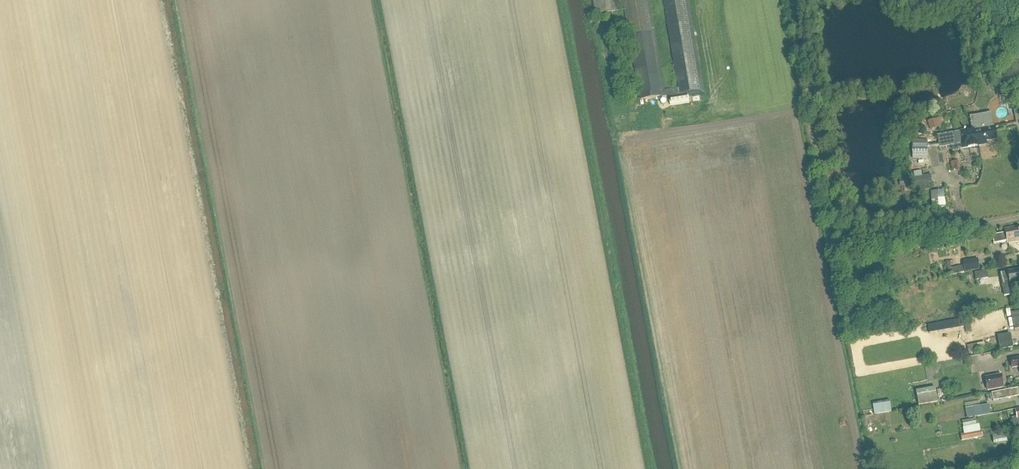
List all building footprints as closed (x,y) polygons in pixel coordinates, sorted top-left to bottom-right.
[(615,7),(625,5),(640,101),(699,91),(684,0),(663,0),(678,88),(661,91),(646,0),(624,0),(624,1),(614,2),(614,0),(593,0),(596,15),(616,12),(615,7)] [(1006,77),(995,79),(997,87),(1007,85),(1006,77)] [(987,145),(986,142),(996,140),(994,126),(993,126),(991,113),(980,115),(980,116),(968,118),(970,130),(958,132),(962,149),(970,148),(979,146),(987,145)] [(905,132),(910,137),(916,132),(912,126),(905,132)] [(946,135),(937,136),(939,148),(948,147),(946,135)] [(912,141),(912,160),(927,160),(926,144),(914,145),(914,141),(912,141)] [(959,162),(950,164),(952,172),(960,171),(959,162)] [(927,190),(926,184),(932,183),(930,175),(907,179),(908,186),(903,187),(904,192),(911,191),(910,187),(920,185),(921,191),(927,190)] [(943,191),(930,193),(932,210),(946,209),(944,199),(943,191)] [(1013,229),(1005,231),(1006,234),(992,237),(994,245),(1008,242),(1008,244),(1018,242),(1018,231),(1014,232),(1013,229)] [(964,273),(979,271),(977,260),(962,262),(964,273)] [(948,262),(948,275),(963,275),(963,267),(955,267),(955,262),(948,262)] [(1000,274),(1004,297),(1014,295),(1012,287),(1018,286),(1018,271),(1000,274)] [(975,281),(987,279),(986,272),(974,274),(975,281)] [(972,339),(968,319),(936,325),(938,333),(964,328),(967,340),(972,339)] [(999,351),(1012,348),(1011,341),(998,344),(999,351)] [(982,352),(981,344),(968,346),(969,353),(982,352)] [(1018,359),(1011,360),(1012,369),(1018,368),(1018,359)] [(987,392),(1004,389),(1001,375),(984,378),(987,392)] [(918,406),(937,403),(934,388),(916,391),(918,406)] [(992,394),(993,400),(993,402),(1018,397),(1018,389),(992,394)] [(874,404),(874,414),(892,413),(891,403),(874,404)] [(974,418),(982,417),(980,406),(972,408),(974,418)] [(1014,411),(1016,418),(1011,419),(1014,431),(1018,430),(1018,410),(1014,411)] [(965,435),(981,431),(980,425),(964,428),(965,435)] [(981,432),(960,436),(962,442),(983,438),(981,432)] [(993,445),(1014,441),(1012,434),(992,438),(993,445)]
